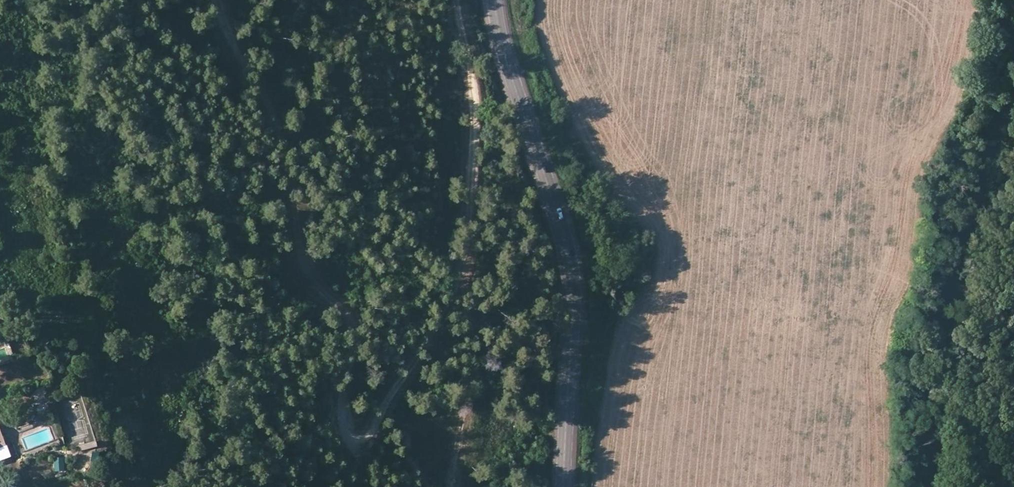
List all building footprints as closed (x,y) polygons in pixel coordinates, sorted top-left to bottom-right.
[(8,453),(4,442),(0,443),(0,456),(8,453)] [(95,442),(77,446),(79,452),(96,447),(95,442)] [(55,470),(63,469),(61,456),(52,457),(55,470)]
